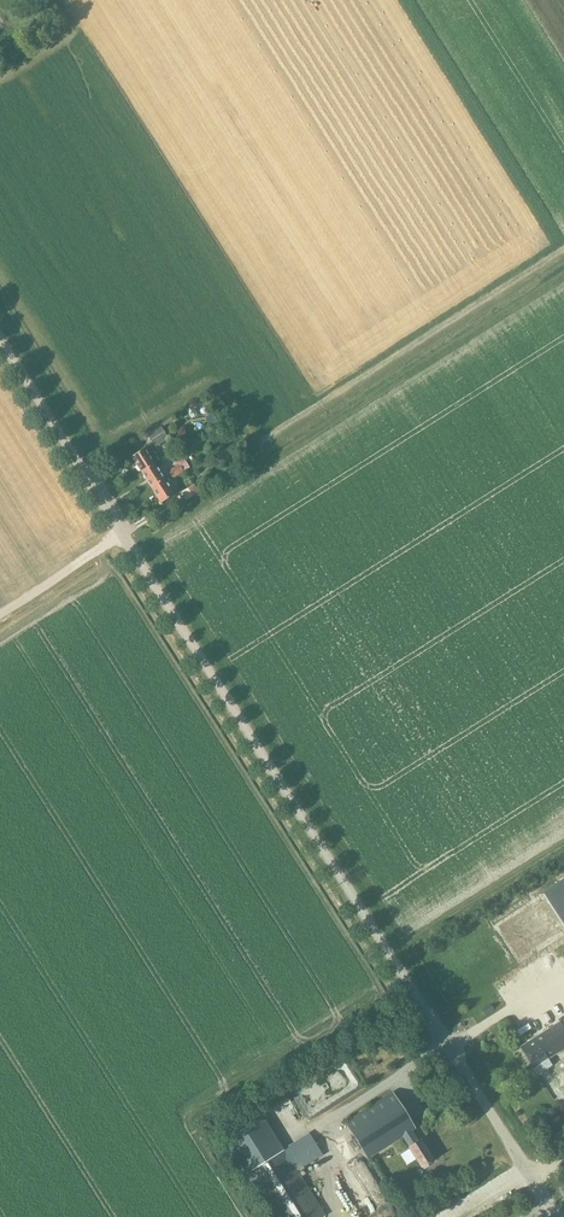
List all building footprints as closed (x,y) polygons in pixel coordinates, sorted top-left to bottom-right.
[(168,437),(160,424),(147,433),(155,446),(168,437)] [(141,473),(154,464),(159,461),(149,445),(131,457),(141,473)] [(183,472),(178,463),(172,467),(177,475),(183,472)] [(150,488),(163,480),(154,464),(141,473),(150,488)] [(172,479),(177,475),(172,467),(167,471),(172,479)] [(163,480),(150,488),(160,503),(173,495),(163,480)] [(185,500),(198,493),(193,485),(181,493),(185,500)] [(543,895),(563,928),(563,882),(543,895)] [(563,934),(563,928),(543,895),(494,925),(518,963),(563,934)] [(541,1063),(563,1048),(563,1020),(520,1047),(533,1068),(537,1074),(545,1069),(541,1063)] [(315,1108),(309,1090),(283,1100),(289,1117),(315,1108)] [(421,1168),(433,1161),(419,1140),(417,1141),(411,1131),(414,1129),(392,1093),(345,1123),(367,1159),(401,1137),(408,1147),(407,1147),(421,1168)] [(260,1146),(282,1137),(270,1110),(248,1119),(260,1146)] [(246,1173),(259,1194),(274,1216),(319,1216),(324,1214),(296,1168),(322,1152),(309,1132),(283,1148),(284,1149),(246,1173)]
